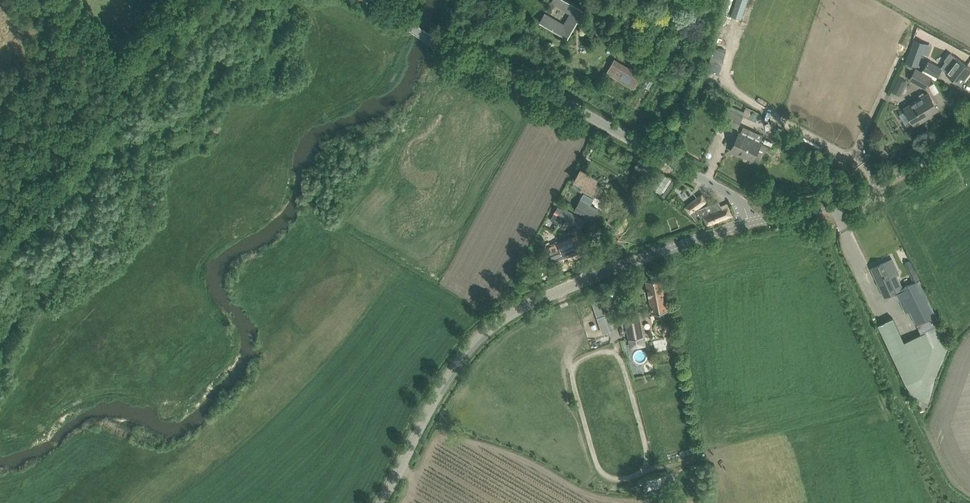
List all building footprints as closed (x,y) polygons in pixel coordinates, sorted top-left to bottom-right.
[(584,9),(568,0),(552,0),(551,1),(571,13),(565,25),(549,15),(544,23),(540,21),(568,38),(584,9)] [(918,66),(926,44),(915,39),(906,62),(918,66)] [(941,67),(942,68),(942,69),(947,73),(960,83),(969,70),(969,67),(950,52),(944,59),(946,61),(941,67)] [(642,74),(614,58),(606,72),(634,88),(642,74)] [(923,59),(919,67),(937,77),(942,69),(942,68),(941,67),(928,60),(928,62),(923,59)] [(914,69),(909,79),(925,88),(931,77),(915,68),(914,69)] [(903,88),(906,81),(899,78),(896,84),(903,88)] [(904,107),(915,124),(927,116),(926,115),(938,108),(929,93),(904,107)] [(737,128),(742,116),(728,110),(723,121),(737,128)] [(739,132),(732,149),(753,159),(754,157),(760,160),(767,146),(761,143),(761,142),(739,132)] [(599,188),(594,185),(598,178),(580,168),(574,179),(583,184),(580,189),(594,197),(599,188)] [(650,185),(672,202),(684,184),(659,171),(650,185)] [(685,206),(690,213),(707,200),(702,193),(685,206)] [(575,210),(591,219),(597,208),(581,199),(575,210)] [(728,204),(722,206),(718,201),(699,209),(702,216),(703,216),(707,225),(732,215),(728,204)] [(563,225),(566,220),(594,236),(599,228),(559,204),(550,219),(558,224),(559,222),(563,225)] [(580,251),(577,242),(574,237),(548,247),(550,252),(553,261),(566,256),(565,255),(568,254),(569,256),(580,251)] [(896,275),(899,274),(892,258),(872,268),(885,297),(895,292),(905,312),(910,310),(916,323),(922,333),(904,341),(893,318),(878,325),(907,385),(911,398),(925,408),(929,401),(950,343),(935,314),(918,280),(918,279),(910,260),(906,262),(915,282),(902,287),(896,275)] [(662,277),(646,280),(652,313),(668,310),(662,277)] [(603,311),(596,314),(603,332),(610,330),(603,311)] [(639,315),(625,318),(629,339),(631,347),(644,345),(643,336),(639,315)] [(672,366),(679,371),(683,365),(676,360),(672,366)] [(695,480),(695,489),(705,488),(705,479),(695,480)]
